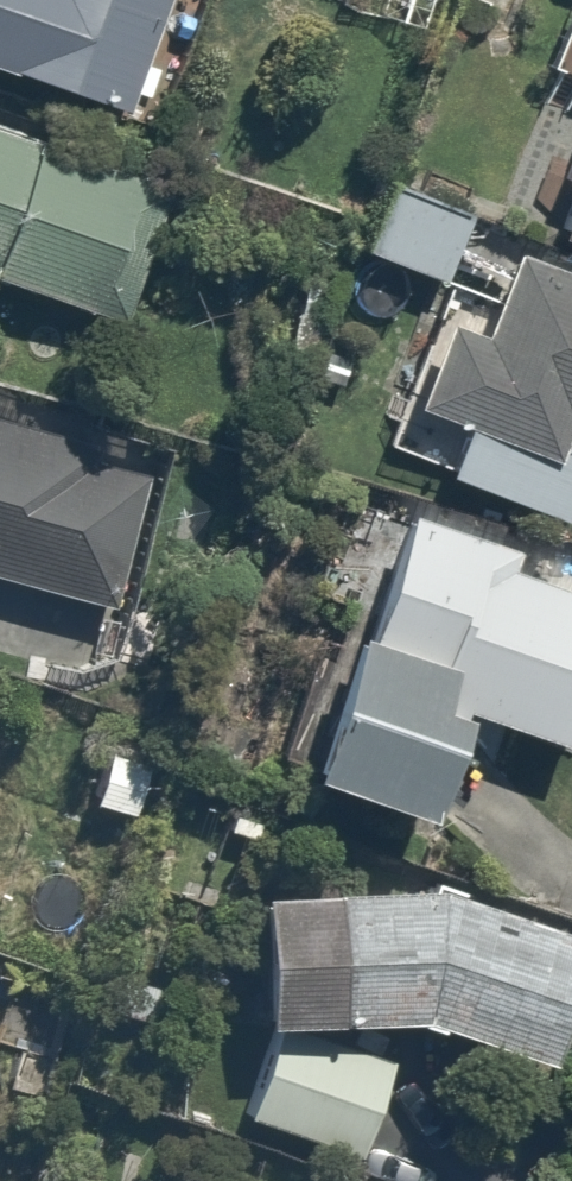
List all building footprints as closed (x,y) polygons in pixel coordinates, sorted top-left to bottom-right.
[(127,121),(169,0),(0,0),(0,77),(127,121)] [(376,20),(425,38),(439,0),(383,0),(376,20)] [(553,5),(517,91),(571,114),(571,13),(553,5)] [(0,112),(0,267),(146,318),(194,179),(0,112)] [(546,222),(571,234),(571,161),(546,222)] [(486,210),(406,178),(380,243),(460,275),(486,210)] [(402,404),(386,446),(445,470),(438,489),(565,540),(571,523),(571,267),(523,247),(488,334),(439,314),(402,404)] [(90,614),(139,462),(0,417),(0,585),(90,614)] [(421,513),(319,765),(435,812),(471,723),(563,760),(571,738),(571,574),(421,513)] [(457,885),(268,887),(270,1008),(426,1005),(556,1059),(571,1021),(571,932),(457,885)] [(404,1069),(274,1025),(244,1115),(375,1159),(404,1069)]
